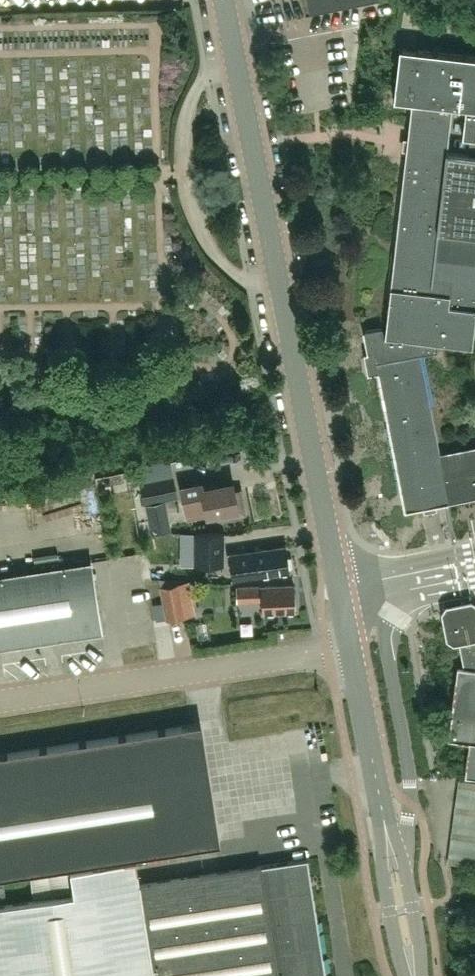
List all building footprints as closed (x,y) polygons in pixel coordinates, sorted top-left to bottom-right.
[(310,11),(369,0),(308,0),(310,11)] [(412,100),(452,104),(466,106),(463,134),(474,136),(474,54),(400,46),(394,98),(412,100)] [(452,104),(412,100),(398,224),(438,228),(447,150),(452,104)] [(447,150),(438,228),(398,224),(386,334),(383,334),(381,326),(362,330),(369,363),(376,361),(405,510),(474,497),(474,445),(440,452),(420,353),(437,349),(438,342),(473,345),(474,334),(474,154),(447,150)] [(172,475),(141,481),(144,501),(176,495),(172,475)] [(202,483),(182,487),(185,504),(204,501),(206,514),(221,511),(222,517),(245,513),(241,489),(235,490),(233,482),(203,488),(202,483)] [(223,532),(195,532),(195,565),(214,565),(214,554),(223,554),(223,532)] [(254,549),(229,553),(233,579),(290,570),(286,544),(254,549)] [(101,630),(91,561),(0,574),(0,646),(101,630)] [(184,615),(179,583),(161,585),(166,618),(184,615)] [(262,612),(295,610),(294,583),(261,585),(237,587),(238,600),(262,598),(262,612)] [(470,620),(467,607),(447,610),(450,626),(456,625),(464,667),(458,666),(449,738),(470,741),(466,775),(474,776),(474,619),(470,620)] [(0,753),(0,877),(201,846),(183,725),(0,753)] [(459,783),(447,866),(474,870),(474,785),(459,783)] [(0,905),(0,975),(326,975),(307,858),(140,884),(75,894),(0,905)]
